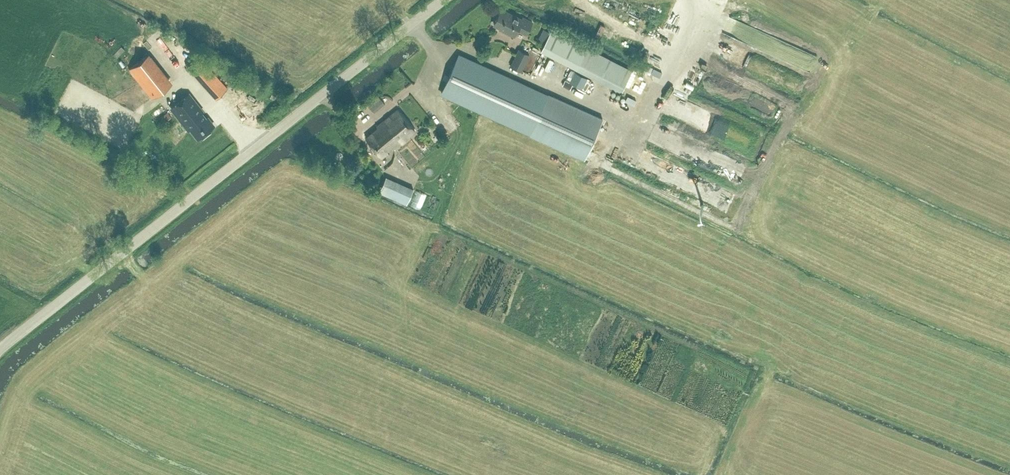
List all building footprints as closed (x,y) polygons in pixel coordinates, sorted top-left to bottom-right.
[(522,18),(501,8),(494,23),(505,28),(504,30),(514,35),(517,29),(526,33),(532,21),(523,17),(522,18)] [(540,50),(576,68),(620,90),(631,69),(551,28),(540,50)] [(521,70),(529,53),(518,48),(510,65),(521,70)] [(148,52),(129,67),(152,97),(172,82),(148,52)] [(546,95),(523,84),(459,54),(442,91),(530,132),(529,134),(583,159),(602,118),(548,93),(546,95)] [(227,87),(198,55),(187,65),(216,97),(227,87)] [(629,90),(638,72),(632,70),(624,88),(629,90)] [(579,91),(584,79),(578,76),(573,89),(579,91)] [(580,92),(586,95),(591,84),(584,81),(580,92)] [(660,86),(656,94),(663,97),(667,90),(660,86)] [(201,112),(202,111),(196,103),(195,104),(193,102),(194,101),(189,93),(171,107),(181,121),(185,118),(192,127),(190,129),(197,137),(213,125),(208,118),(207,116),(205,118),(204,116),(202,113),(201,112)] [(374,111),(384,102),(377,93),(366,103),(374,111)] [(631,101),(621,98),(618,106),(628,109),(631,101)] [(388,151),(415,130),(398,108),(377,125),(377,127),(366,136),(381,156),(388,150),(388,151)] [(641,115),(649,120),(653,112),(645,108),(641,115)] [(164,121),(171,116),(167,111),(160,116),(164,121)] [(651,140),(649,144),(662,150),(664,146),(651,140)] [(404,160),(410,167),(423,157),(410,141),(394,154),(401,163),(404,160)] [(386,179),(380,194),(407,205),(413,190),(386,179)]
